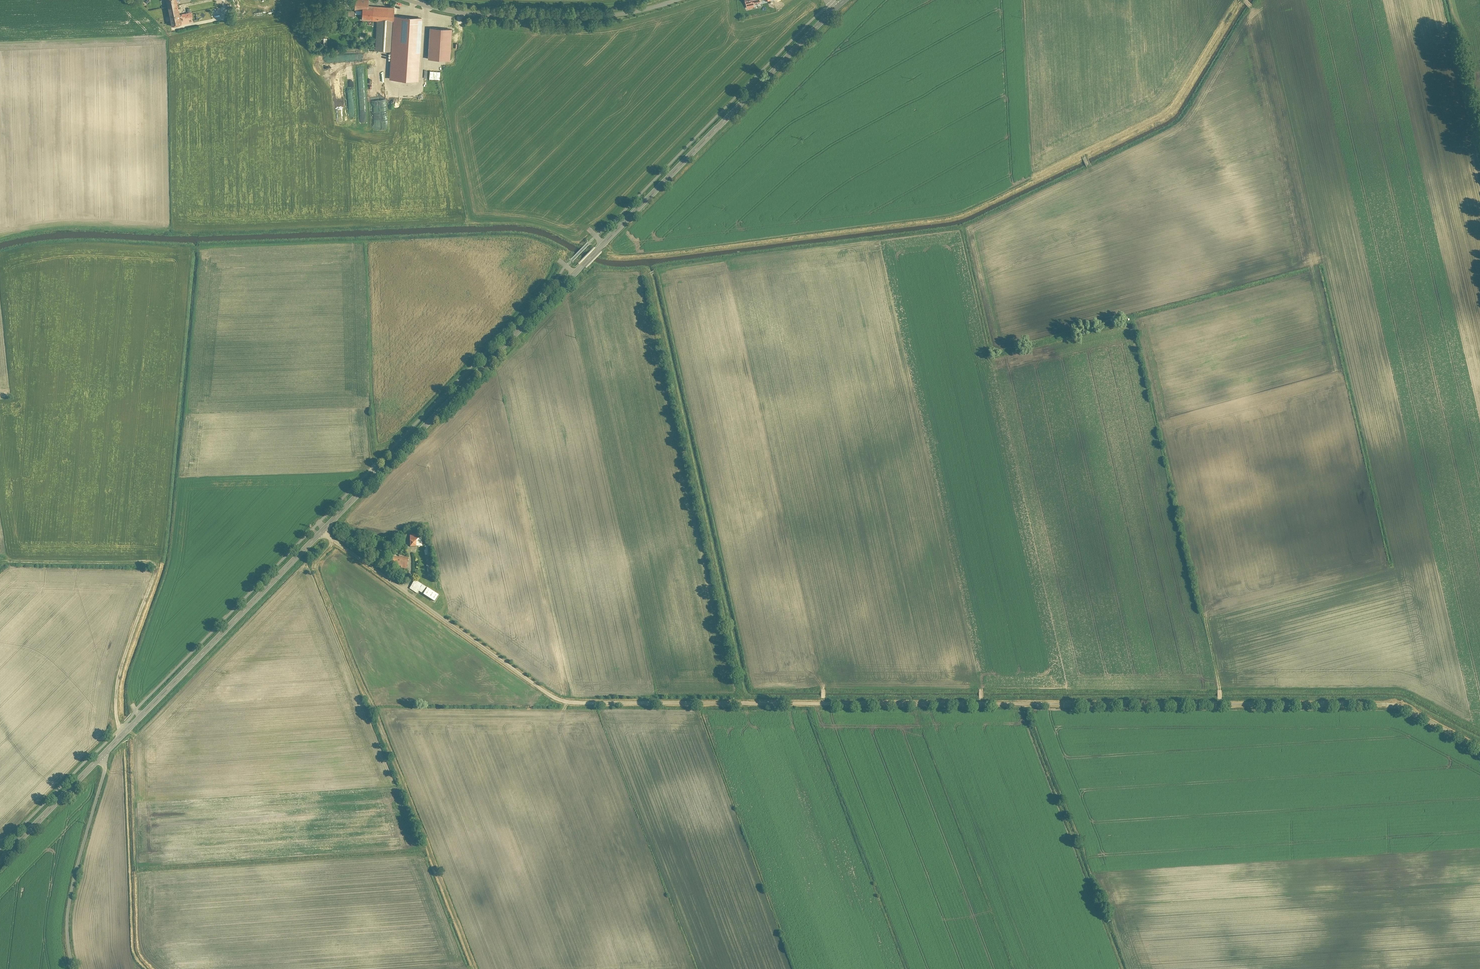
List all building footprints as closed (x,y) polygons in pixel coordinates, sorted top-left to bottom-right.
[(176,0),(166,0),(172,26),(181,25),(176,0)] [(420,34),(421,45),(447,43),(446,30),(460,29),(459,20),(418,23),(418,18),(396,20),(397,7),(373,5),(373,0),(357,0),(356,11),(365,12),(364,21),(378,22),(377,51),(394,52),(394,35),(420,34)] [(747,9),(753,8),(753,4),(759,3),(758,0),(745,0),(747,9)] [(410,536),(411,547),(424,546),(423,535),(410,536)] [(395,555),(393,566),(408,570),(411,558),(395,555)] [(417,581),(412,588),(437,604),(442,596),(417,581)]
